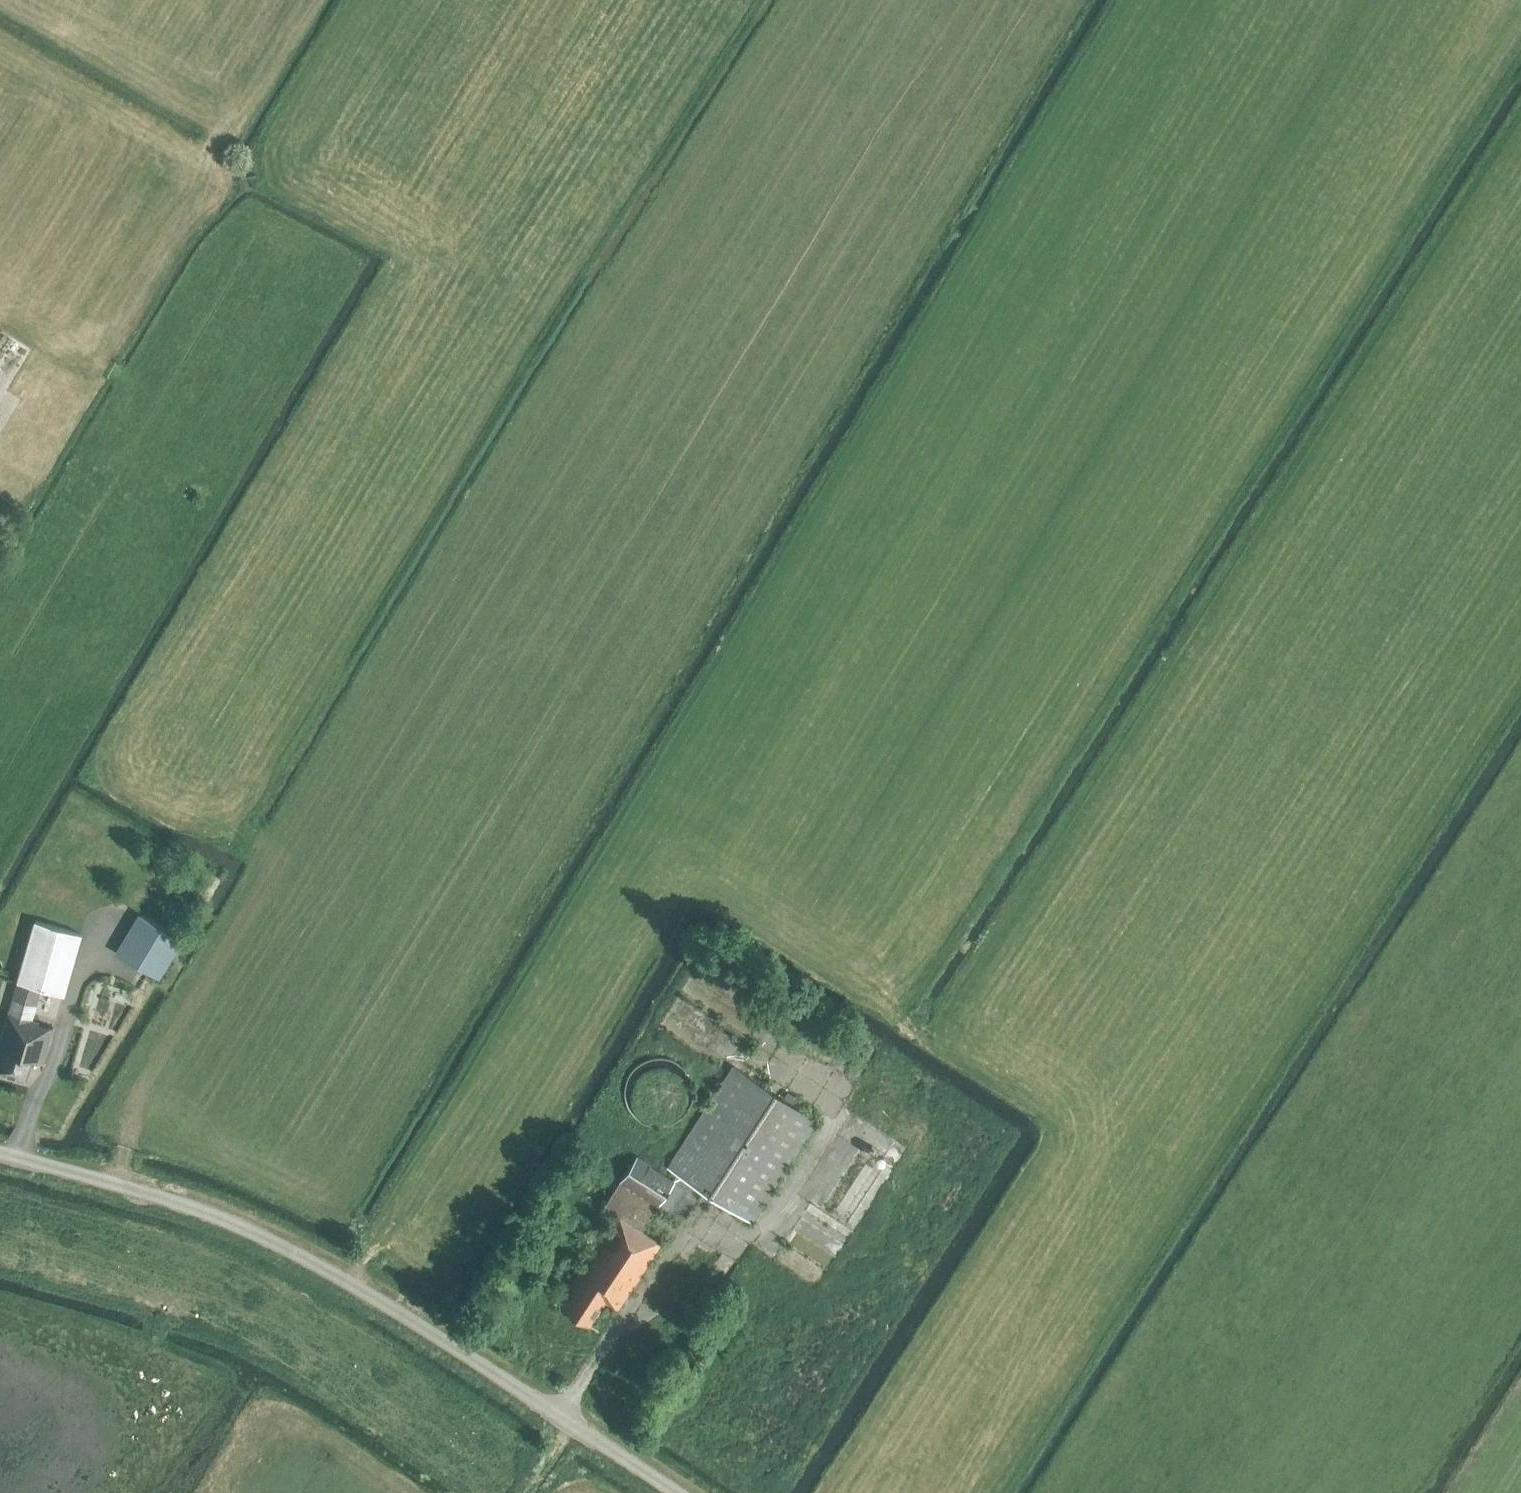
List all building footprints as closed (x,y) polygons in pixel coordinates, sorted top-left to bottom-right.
[(73,964),(81,934),(0,911),(0,959),(23,965),(19,982),(18,981),(8,1014),(7,1013),(0,1040),(0,1050),(0,1051),(0,1073),(25,1080),(31,1058),(44,1061),(53,1028),(37,1024),(38,1022),(33,1020),(40,991),(63,997),(73,964)] [(158,980),(182,940),(138,914),(114,954),(158,980)] [(843,1077),(864,1043),(812,1010),(791,1044),(843,1077)] [(751,1221),(816,1120),(733,1066),(667,1166),(676,1172),(672,1179),(636,1155),(603,1205),(616,1214),(570,1284),(573,1286),(560,1305),(589,1324),(605,1300),(618,1308),(661,1243),(642,1230),(657,1207),(680,1222),(702,1189),(751,1221)] [(828,1271),(893,1171),(849,1142),(784,1243),(828,1271)]
